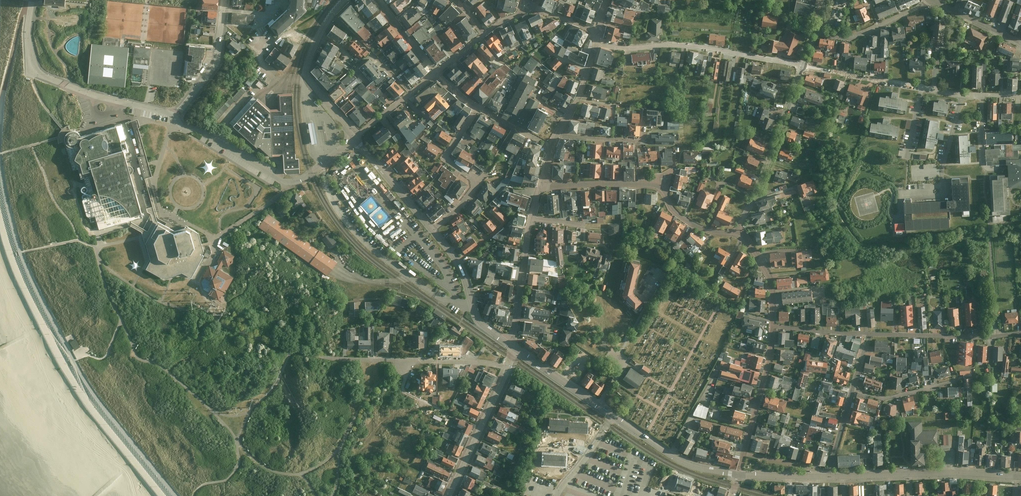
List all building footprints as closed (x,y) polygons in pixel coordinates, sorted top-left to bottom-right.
[(219,0),(203,0),(203,8),(219,9),(219,0)] [(231,6),(240,7),(240,8),(246,9),(247,4),(243,3),(243,0),(232,0),(231,6)] [(278,35),(306,9),(304,6),(304,0),(289,0),(288,6),(287,9),(269,26),(278,35)] [(360,12),(363,10),(367,16),(376,9),(377,11),(380,8),(374,0),(372,2),(370,0),(351,0),(360,12)] [(388,7),(396,16),(399,14),(398,12),(403,8),(402,7),(405,5),(406,6),(407,5),(406,4),(409,2),(410,0),(394,0),(395,1),(388,7)] [(434,1),(429,10),(434,12),(437,14),(441,7),(443,8),(447,1),(447,0),(432,0),(434,1)] [(497,7),(514,12),(516,11),(518,4),(516,3),(517,0),(498,0),(497,7)] [(542,7),(553,11),(558,0),(545,0),(542,7)] [(573,15),(577,5),(579,0),(568,0),(564,11),(573,15)] [(584,8),(596,12),(599,13),(604,0),(595,0),(594,3),(587,1),(584,8)] [(650,5),(640,0),(637,8),(642,10),(648,9),(650,5)] [(795,14),(814,18),(817,5),(818,0),(799,0),(795,14)] [(879,9),(897,1),(898,0),(875,0),(879,9)] [(898,0),(897,1),(901,10),(921,2),(921,0),(898,0)] [(976,14),(980,4),(969,0),(968,2),(967,2),(964,10),(976,14)] [(994,18),(997,10),(999,4),(998,4),(1000,0),(990,0),(990,1),(992,2),(986,15),(994,18)] [(1006,23),(1014,2),(1009,0),(1006,0),(998,20),(1006,23)] [(483,1),(474,8),(487,25),(496,18),(483,1)] [(879,9),(876,9),(880,19),(901,10),(897,1),(879,9)] [(348,27),(354,33),(363,25),(364,23),(361,20),(363,19),(360,16),(358,17),(357,16),(359,13),(348,2),(336,14),(341,20),(344,17),(351,24),(348,27)] [(1008,29),(1017,34),(1020,28),(1020,27),(1020,2),(1019,4),(1017,3),(1014,12),(1013,12),(1008,29)] [(451,4),(438,16),(445,24),(450,20),(458,13),(459,15),(462,12),(458,7),(456,9),(454,7),(453,7),(451,4)] [(577,5),(573,15),(592,22),(596,12),(584,8),(577,5)] [(633,16),(639,17),(639,12),(610,5),(606,20),(628,26),(633,16)] [(399,14),(396,16),(405,28),(422,14),(417,8),(416,9),(415,7),(415,8),(414,7),(407,12),(405,9),(399,14)] [(867,7),(856,11),(861,23),(872,19),(870,15),(872,15),(870,11),(869,12),(867,7)] [(928,22),(934,22),(935,19),(935,14),(932,14),(931,7),(926,7),(928,22)] [(385,14),(381,9),(375,14),(377,15),(367,23),(371,28),(372,27),(375,30),(387,21),(390,20),(386,15),(384,17),(383,17),(383,16),(385,14)] [(216,25),(217,11),(205,10),(204,21),(209,21),(209,25),(216,25)] [(245,23),(245,24),(253,24),(253,14),(232,12),(231,22),(245,23)] [(540,13),(529,19),(532,26),(533,26),(542,21),(544,21),(540,13)] [(778,17),(763,14),(761,26),(776,28),(778,17)] [(917,15),(909,16),(910,26),(912,26),(917,25),(917,22),(926,21),(925,15),(917,16),(917,15)] [(460,18),(458,19),(459,21),(456,23),(459,27),(464,34),(462,34),(467,40),(476,34),(471,28),(472,27),(467,21),(469,20),(466,16),(461,19),(460,18)] [(542,21),(533,26),(537,32),(546,27),(549,31),(557,27),(555,24),(559,21),(554,18),(543,23),(542,21)] [(946,20),(935,19),(934,22),(932,44),(944,45),(946,20)] [(647,39),(661,39),(661,20),(651,20),(651,31),(647,31),(647,39)] [(401,33),(391,21),(383,27),(385,29),(375,37),(377,39),(375,41),(380,47),(393,37),(394,38),(401,33)] [(414,24),(406,30),(409,35),(416,30),(415,28),(420,25),(417,21),(414,24)] [(525,21),(515,25),(522,41),(523,41),(525,45),(534,41),(532,37),(528,29),(529,28),(525,21)] [(364,26),(363,25),(354,33),(364,42),(365,41),(364,39),(366,38),(367,39),(372,35),(368,31),(371,28),(367,23),(366,22),(364,23),(366,25),(364,26)] [(418,28),(416,30),(409,35),(420,48),(424,45),(436,36),(433,32),(427,37),(424,33),(434,26),(430,22),(425,26),(424,25),(419,29),(418,28)] [(346,32),(334,24),(328,34),(340,41),(341,40),(343,41),(344,39),(344,40),(349,33),(346,32)] [(439,24),(432,28),(436,33),(437,32),(442,28),(442,27),(439,24)] [(511,25),(499,30),(503,39),(506,37),(510,45),(505,47),(507,51),(509,56),(511,59),(518,55),(517,51),(514,53),(512,50),(513,49),(522,45),(520,40),(516,42),(513,35),(515,34),(511,25)] [(572,44),(573,42),(583,47),(592,33),(583,28),(572,25),(564,39),(566,40),(572,44)] [(617,28),(607,25),(606,31),(605,35),(604,39),(613,42),(614,38),(617,39),(619,34),(615,33),(617,28)] [(907,39),(905,26),(893,29),(893,43),(898,43),(897,41),(903,39),(905,46),(911,44),(910,39),(907,39)] [(444,31),(440,34),(444,38),(453,51),(458,47),(460,49),(465,45),(463,43),(462,43),(457,37),(456,38),(452,32),(449,28),(444,31)] [(982,49),(988,36),(970,28),(966,36),(977,41),(975,46),(982,49)] [(883,29),(883,36),(885,36),(885,56),(890,57),(891,38),(892,38),(892,29),(883,29)] [(779,39),(771,38),(769,49),(778,51),(779,49),(784,50),(794,55),(801,35),(790,31),(786,42),(780,40),(779,39)] [(412,47),(401,33),(394,38),(396,41),(394,43),(400,51),(403,49),(405,52),(409,49),(412,47)] [(489,40),(487,41),(498,57),(502,53),(500,50),(503,47),(499,42),(501,40),(496,33),(492,36),(491,35),(488,38),(489,40)] [(719,35),(719,34),(711,33),(710,42),(718,43),(719,35)] [(373,34),(372,35),(367,39),(365,41),(364,42),(368,47),(375,41),(377,39),(375,37),(373,34)] [(564,39),(557,34),(554,40),(562,45),(566,40),(564,39)] [(726,45),(727,36),(719,35),(718,43),(718,44),(726,45)] [(881,36),(872,35),(871,46),(880,47),(881,36)] [(87,83),(125,87),(129,46),(120,45),(121,38),(103,36),(102,43),(92,42),(87,83)] [(362,49),(354,41),(356,39),(353,36),(350,40),(353,43),(352,44),(349,41),(343,46),(347,50),(349,48),(359,58),(363,54),(360,51),(362,49)] [(977,41),(966,36),(964,41),(975,46),(977,41)] [(292,56),(299,42),(288,37),(281,51),(292,56)] [(828,39),(820,37),(819,47),(827,48),(828,39)] [(243,46),(234,38),(228,46),(237,53),(243,46)] [(836,40),(828,39),(827,48),(835,49),(836,40)] [(424,45),(420,48),(423,52),(435,67),(449,57),(444,50),(445,49),(443,46),(441,47),(440,45),(441,44),(438,40),(437,40),(434,42),(435,44),(428,49),(424,45)] [(551,40),(546,47),(553,54),(559,47),(551,40)] [(588,40),(583,52),(589,54),(592,47),(591,40),(588,40)] [(1017,48),(1001,40),(997,49),(1012,56),(1013,56),(1016,49),(1017,48)] [(316,51),(313,59),(326,67),(331,59),(334,61),(336,55),(334,54),(336,50),(339,51),(340,49),(338,47),(328,41),(326,43),(326,44),(323,49),(322,49),(321,52),(319,51),(318,52),(316,51)] [(484,42),(477,49),(488,60),(492,57),(494,60),(497,57),(484,42)] [(851,43),(842,42),(841,51),(844,51),(843,53),(848,54),(847,63),(852,63),(853,53),(850,53),(851,43)] [(400,51),(394,43),(387,49),(387,50),(384,52),(386,55),(388,53),(389,56),(388,57),(393,62),(396,60),(395,58),(397,56),(395,54),(400,51)] [(204,47),(189,45),(186,74),(193,74),(193,71),(196,71),(196,68),(198,68),(199,62),(201,63),(201,56),(203,56),(204,47)] [(147,47),(134,46),(132,66),(149,67),(151,47),(147,47)] [(272,60),(273,62),(281,51),(275,46),(266,59),(270,62),(272,60)] [(570,55),(572,51),(563,46),(559,54),(564,56),(565,53),(570,55)] [(364,47),(362,49),(360,51),(363,54),(365,56),(369,52),(364,47)] [(420,57),(412,47),(409,49),(410,50),(391,65),(394,70),(400,66),(403,70),(410,64),(411,64),(420,57)] [(613,50),(600,47),(597,62),(610,65),(611,61),(613,62),(615,53),(612,53),(613,50)] [(705,53),(692,50),(690,60),(700,62),(703,63),(703,58),(705,53)] [(291,58),(281,51),(273,62),(283,70),(291,58)] [(570,55),(569,58),(586,63),(589,54),(583,52),(579,51),(578,54),(572,51),(570,55)] [(871,54),(870,69),(872,69),(873,61),(876,61),(888,61),(888,58),(884,58),(884,54),(875,54),(875,51),(869,51),(869,54),(871,54)] [(474,52),(465,60),(462,56),(459,59),(466,67),(468,65),(472,69),(473,69),(480,76),(483,74),(486,77),(490,74),(487,70),(489,69),(474,52)] [(651,52),(631,54),(632,65),(652,63),(651,52)] [(681,53),(672,52),(671,61),(680,62),(681,53)] [(824,54),(815,53),(813,62),(823,63),(824,54)] [(869,56),(856,56),(855,68),(864,68),(864,69),(869,70),(869,56)] [(532,57),(524,68),(526,70),(530,72),(533,74),(538,66),(541,67),(549,74),(552,71),(543,64),(542,65),(532,57)] [(563,62),(557,57),(551,64),(556,69),(563,62)] [(703,63),(700,62),(698,73),(706,74),(708,59),(703,58),(703,63)] [(924,59),(910,58),(909,69),(912,70),(912,73),(917,73),(917,70),(923,71),(924,59)] [(331,59),(326,67),(339,74),(343,66),(334,61),(331,59)] [(369,59),(360,66),(372,81),(381,73),(378,69),(376,70),(371,64),(372,63),(369,59)] [(423,62),(420,59),(416,63),(417,64),(414,67),(413,68),(420,76),(423,74),(424,75),(428,71),(425,67),(424,68),(421,64),(423,62)] [(710,79),(718,80),(720,60),(715,60),(715,64),(712,63),(710,79)] [(734,61),(727,60),(725,75),(732,76),(734,61)] [(963,61),(947,60),(946,68),(953,69),(952,76),(962,77),(963,61)] [(887,62),(876,61),(875,70),(887,71),(887,62)] [(1012,61),(1011,69),(1020,70),(1020,61),(1012,61)] [(743,67),(736,66),(734,81),(747,83),(747,77),(743,77),(744,71),(748,72),(749,62),(744,62),(743,67)] [(318,64),(311,70),(327,88),(331,85),(334,83),(318,64)] [(511,68),(506,64),(502,68),(506,73),(511,68)] [(580,68),(571,64),(567,70),(577,75),(580,68)] [(763,66),(753,64),(751,72),(762,74),(763,66)] [(518,65),(513,71),(518,75),(522,69),(518,65)] [(982,65),(971,65),(971,86),(981,86),(982,71),(982,65)] [(413,68),(414,67),(412,66),(409,69),(410,70),(406,73),(404,71),(397,76),(399,78),(400,77),(402,79),(406,77),(411,83),(420,76),(413,68)] [(444,72),(444,75),(451,82),(454,78),(456,80),(463,73),(456,66),(451,70),(449,68),(444,72)] [(479,84),(468,96),(477,101),(479,99),(482,101),(506,73),(499,67),(496,68),(481,85),(479,84)] [(605,69),(595,67),(592,80),(606,83),(607,78),(603,77),(605,69)] [(792,81),(793,70),(781,68),(779,79),(792,81)] [(521,77),(524,72),(528,75),(530,72),(526,70),(525,71),(522,69),(518,75),(521,77)] [(372,91),(373,92),(376,89),(373,85),(375,82),(374,81),(375,81),(378,83),(388,74),(384,70),(381,73),(372,81),(366,86),(372,91)] [(556,71),(555,73),(558,76),(550,87),(546,91),(544,90),(542,93),(545,95),(543,98),(546,100),(548,102),(558,86),(563,80),(561,79),(563,76),(556,71)] [(555,73),(552,71),(549,74),(544,82),(550,87),(558,76),(555,73)] [(508,109),(528,75),(524,72),(521,77),(511,93),(503,107),(508,109)] [(351,73),(338,84),(339,84),(348,95),(354,89),(364,97),(362,98),(364,100),(365,99),(372,91),(366,86),(365,86),(351,73)] [(467,77),(463,73),(456,80),(454,78),(451,82),(457,88),(460,85),(459,84),(467,77)] [(1001,73),(991,73),(991,84),(1001,84),(1001,73)] [(251,86),(257,78),(251,74),(246,82),(251,86)] [(809,75),(807,83),(817,86),(817,84),(823,86),(825,79),(811,74),(811,75),(809,75)] [(540,81),(528,75),(508,109),(520,116),(530,98),(540,81)] [(1018,78),(1008,77),(1007,90),(1018,90),(1018,78)] [(389,86),(386,88),(387,89),(395,97),(396,99),(400,96),(398,95),(399,94),(400,94),(402,92),(402,90),(391,78),(388,81),(389,82),(387,84),(389,86)] [(579,84),(564,78),(563,80),(558,86),(567,90),(566,91),(574,95),(579,84)] [(761,88),(759,92),(766,95),(765,96),(772,98),(772,97),(776,98),(779,91),(779,89),(776,88),(778,84),(772,82),(771,86),(768,85),(769,81),(763,79),(763,81),(755,78),(753,86),(761,88)] [(837,78),(834,89),(843,91),(846,81),(837,78)] [(467,82),(460,89),(468,96),(479,84),(472,79),(468,83),(467,82)] [(415,95),(415,96),(420,104),(433,94),(434,96),(437,92),(442,97),(448,91),(440,83),(436,80),(415,95)] [(590,83),(587,94),(602,98),(605,87),(590,83)] [(345,97),(348,95),(339,84),(328,94),(334,101),(341,96),(341,97),(343,95),(345,97)] [(383,102),(384,103),(387,101),(383,97),(381,95),(386,90),(381,84),(376,89),(373,92),(376,95),(381,100),(383,102)] [(850,84),(847,94),(861,99),(863,94),(865,88),(850,84)] [(241,86),(231,98),(235,101),(236,102),(246,90),(241,86)] [(802,91),(799,101),(814,106),(816,101),(823,104),(826,95),(806,88),(805,92),(802,91)] [(501,112),(503,107),(511,93),(504,89),(502,92),(499,91),(495,97),(494,96),(488,107),(498,113),(500,111),(501,112)] [(372,91),(365,99),(369,102),(376,95),(373,92),(372,91)] [(451,105),(457,98),(448,91),(442,97),(436,102),(437,104),(428,112),(434,118),(449,104),(451,105)] [(270,156),(283,155),(284,172),(286,173),(299,173),(298,158),(295,158),(292,92),(290,92),(287,93),(283,93),(277,93),(278,108),(270,109),(265,104),(260,100),(258,98),(256,99),(255,98),(254,97),(231,123),(237,128),(243,134),(259,147),(259,146),(261,148),(270,156)] [(434,96),(420,109),(424,114),(436,102),(442,97),(437,92),(434,96)] [(563,96),(556,92),(552,98),(560,102),(559,105),(564,108),(571,97),(564,93),(563,96)] [(908,114),(910,101),(904,100),(904,98),(899,97),(900,93),(894,92),(894,96),(888,95),(888,97),(882,96),(880,109),(908,114)] [(870,97),(863,94),(861,99),(858,107),(866,110),(870,97)] [(212,117),(218,121),(235,101),(231,98),(230,96),(212,117)] [(231,123),(254,97),(253,96),(230,122),(231,123)] [(355,97),(350,101),(354,106),(356,104),(357,103),(359,102),(355,97)] [(462,121),(471,108),(457,98),(451,105),(446,111),(449,113),(453,108),(455,110),(454,112),(459,116),(457,118),(462,121)] [(520,116),(508,109),(504,115),(529,128),(540,133),(549,113),(538,108),(541,103),(530,98),(520,116)] [(348,99),(340,107),(345,114),(354,106),(350,101),(348,99)] [(940,103),(935,103),(934,114),(949,116),(950,105),(947,104),(947,101),(941,101),(940,103)] [(1012,102),(1003,102),(1002,112),(1001,119),(1012,119),(1012,102)] [(375,110),(368,103),(363,108),(370,115),(375,110)] [(597,111),(579,107),(577,118),(587,120),(587,118),(595,120),(595,118),(597,111)] [(769,114),(771,110),(766,108),(765,110),(757,107),(754,115),(765,119),(766,115),(767,113),(769,114)] [(356,108),(349,114),(359,125),(366,119),(357,108),(356,108)] [(405,109),(393,118),(401,128),(412,120),(405,109)] [(662,109),(647,109),(647,118),(652,118),(651,125),(662,125),(662,109)] [(600,110),(599,111),(598,118),(597,121),(605,123),(607,111),(600,110)] [(632,113),(632,121),(641,122),(641,113),(632,113)] [(477,123),(487,129),(492,121),(482,114),(477,123)] [(765,119),(763,126),(772,129),(776,119),(766,115),(765,119)] [(793,115),(790,122),(804,127),(806,119),(793,115)] [(619,116),(618,125),(629,126),(629,116),(619,116)] [(139,156),(145,178),(147,177),(150,176),(152,176),(153,175),(139,127),(141,127),(138,118),(136,119),(132,120),(142,155),(139,156)] [(457,130),(462,121),(457,118),(451,126),(457,130)] [(899,140),(902,127),(896,126),(896,124),(891,123),(892,119),(886,118),(885,122),(880,121),(880,123),(874,122),(871,135),(899,140)] [(432,119),(426,124),(430,128),(435,123),(432,119)] [(936,136),(942,137),(942,132),(938,131),(939,126),(935,125),(936,120),(927,119),(922,145),(934,147),(936,136)] [(407,126),(401,131),(412,142),(427,126),(421,120),(412,130),(407,126)] [(318,143),(315,121),(309,122),(312,144),(318,143)] [(585,124),(570,121),(568,133),(583,136),(585,129),(593,130),(594,123),(585,121),(585,124)] [(507,129),(494,122),(490,130),(500,136),(503,137),(507,129)] [(487,129),(477,123),(471,133),(473,134),(472,137),(477,139),(479,137),(481,138),(487,129)] [(143,218),(117,125),(82,135),(81,133),(79,131),(76,129),(72,129),(71,128),(70,124),(64,126),(61,131),(59,134),(59,138),(59,142),(64,141),(67,145),(74,170),(79,168),(82,178),(84,177),(86,185),(89,195),(85,197),(83,200),(87,216),(91,218),(93,222),(98,221),(100,230),(143,218)] [(641,125),(631,124),(630,135),(641,135),(641,125)] [(610,134),(610,125),(601,125),(601,133),(610,134)] [(384,126),(374,134),(382,144),(392,136),(384,126)] [(506,149),(514,133),(515,131),(511,129),(504,143),(500,141),(497,145),(506,149)] [(806,129),(805,134),(815,138),(817,133),(806,129)] [(500,136),(490,130),(486,137),(484,136),(481,141),(483,142),(491,147),(495,141),(497,142),(500,136)] [(801,134),(797,133),(798,132),(791,130),(791,131),(787,130),(784,138),(788,140),(787,142),(788,142),(790,143),(792,144),(793,142),(795,142),(795,141),(798,142),(801,134)] [(453,137),(443,131),(438,139),(448,146),(453,137)] [(519,155),(526,139),(514,133),(506,149),(519,155)] [(987,166),(1006,164),(1006,161),(1014,161),(1013,144),(1012,133),(987,134),(988,142),(998,141),(1005,141),(1005,150),(1000,150),(1000,149),(998,149),(986,149),(987,166)] [(675,135),(657,134),(657,144),(674,144),(675,135)] [(968,134),(958,135),(959,162),(969,162),(968,134)] [(571,151),(573,140),(561,138),(557,146),(553,159),(566,161),(568,150),(571,151)] [(750,138),(747,148),(763,154),(767,144),(750,138)] [(541,148),(540,148),(541,145),(531,140),(529,145),(525,163),(537,166),(541,148)] [(474,145),(469,152),(476,157),(479,153),(485,157),(491,147),(483,142),(478,148),(474,145)] [(468,148),(460,143),(458,146),(468,152),(471,147),(469,146),(468,148)] [(1006,161),(1006,164),(1007,177),(991,178),(992,216),(1011,215),(1011,202),(1008,202),(1008,190),(1020,190),(1020,157),(1018,157),(1018,148),(1020,148),(1020,143),(1013,144),(1014,161),(1006,161)] [(440,151),(429,144),(424,152),(435,159),(440,151)] [(634,145),(624,145),(624,156),(634,156),(634,145)] [(457,146),(451,153),(456,156),(461,148),(457,146)] [(395,147),(384,156),(390,164),(402,155),(395,147)] [(666,152),(662,152),(662,165),(673,164),(673,147),(666,148),(666,152)] [(489,165),(463,149),(457,159),(472,168),(474,165),(485,171),(489,165)] [(782,149),(779,157),(788,160),(791,152),(782,149)] [(649,151),(639,152),(640,162),(650,161),(649,151)] [(656,151),(649,151),(650,161),(657,160),(656,151)] [(699,151),(685,151),(685,163),(700,163),(699,151)] [(519,157),(513,154),(508,163),(514,166),(519,157)] [(410,156),(402,163),(411,174),(419,168),(410,156)] [(748,156),(744,166),(757,171),(761,161),(748,156)] [(437,166),(435,164),(431,170),(437,174),(443,164),(440,162),(437,166)] [(565,164),(553,163),(553,164),(552,177),(564,178),(565,164)] [(523,164),(521,172),(530,174),(532,166),(523,164)] [(637,166),(623,166),(623,178),(637,178),(637,166)] [(681,168),(681,174),(689,175),(691,175),(692,171),(693,166),(686,166),(686,169),(681,168)] [(427,171),(426,169),(424,171),(421,167),(416,170),(420,176),(427,171)] [(457,176),(445,167),(437,179),(449,188),(457,176)] [(801,173),(790,169),(787,179),(798,182),(801,173)] [(778,170),(775,179),(785,182),(787,178),(788,173),(778,170)] [(523,184),(537,186),(539,176),(536,176),(531,175),(530,174),(521,172),(515,172),(512,180),(523,182),(523,184)] [(681,174),(676,174),(674,190),(682,191),(684,180),(688,181),(689,175),(681,174)] [(743,175),(738,185),(745,188),(745,187),(750,189),(753,180),(748,178),(749,177),(743,175)] [(150,176),(147,177),(159,216),(159,218),(168,222),(167,224),(172,226),(174,222),(162,215),(161,214),(150,176)] [(420,176),(408,185),(414,193),(426,184),(420,176)] [(489,181),(478,193),(490,205),(512,181),(507,177),(496,188),(489,181)] [(958,210),(972,209),(970,178),(952,179),(954,200),(957,200),(958,210)] [(469,185),(460,179),(450,193),(459,199),(469,185)] [(818,191),(815,180),(799,185),(803,196),(818,191)] [(703,206),(710,190),(704,187),(705,184),(701,183),(698,191),(701,193),(697,203),(703,206)] [(638,204),(638,187),(628,187),(628,189),(628,198),(628,204),(638,204)] [(628,189),(620,188),(619,198),(628,198),(628,189)] [(143,193),(148,207),(154,205),(149,189),(147,190),(147,192),(143,193)] [(529,208),(532,197),(509,189),(505,201),(529,208)] [(618,199),(618,189),(597,189),(597,200),(618,199)] [(717,199),(721,191),(717,189),(716,192),(710,190),(703,206),(709,208),(714,198),(717,199)] [(429,190),(416,200),(424,210),(437,199),(429,190)] [(680,193),(677,203),(690,206),(693,191),(687,190),(686,195),(680,193)] [(579,209),(577,191),(566,192),(567,210),(579,209)] [(590,191),(581,191),(582,205),(591,204),(590,191)] [(291,202),(296,208),(305,201),(297,192),(291,197),(293,200),(291,202)] [(450,205),(454,200),(447,193),(444,196),(450,201),(448,204),(450,205)] [(657,193),(647,193),(647,202),(657,203),(657,193)] [(562,211),(560,194),(548,194),(549,212),(562,211)] [(716,219),(713,226),(718,229),(721,221),(731,225),(734,217),(729,215),(730,213),(725,211),(728,204),(731,198),(726,196),(720,210),(721,211),(717,220),(716,219)] [(757,201),(759,212),(766,211),(773,209),(777,208),(774,196),(757,201)] [(483,208),(475,200),(467,208),(475,216),(483,208)] [(951,211),(958,210),(957,200),(954,200),(917,202),(907,203),(908,230),(919,230),(952,228),(951,211)] [(619,204),(612,204),(612,213),(622,213),(623,201),(619,201),(619,204)] [(440,202),(428,213),(435,221),(439,217),(447,211),(440,202)] [(814,204),(805,208),(807,214),(816,210),(814,204)] [(143,232),(146,243),(158,222),(159,219),(158,217),(154,205),(148,207),(149,211),(152,213),(153,216),(154,220),(149,230),(145,228),(144,228),(133,222),(131,225),(143,232)] [(276,210),(282,217),(286,214),(279,207),(276,210)] [(596,207),(584,208),(584,215),(589,215),(589,219),(593,219),(593,215),(597,215),(596,207)] [(492,209),(486,215),(498,227),(504,221),(492,209)] [(660,232),(665,234),(674,216),(662,209),(658,217),(660,218),(655,229),(660,232)] [(766,212),(752,216),(755,226),(766,223),(766,226),(769,226),(770,229),(777,227),(776,224),(773,225),(769,213),(774,212),(773,209),(766,211),(766,212)] [(306,217),(314,227),(320,223),(313,212),(306,217)] [(526,224),(529,215),(517,212),(514,221),(526,224)] [(326,254),(268,213),(259,227),(327,275),(329,273),(331,270),(333,267),(336,264),(337,262),(326,254)] [(459,214),(451,220),(455,225),(462,219),(459,214)] [(192,276),(206,251),(200,233),(189,227),(182,228),(178,230),(172,226),(167,224),(160,220),(159,219),(158,222),(146,243),(151,257),(146,266),(166,277),(182,272),(184,272),(192,276)] [(676,219),(671,227),(682,233),(686,226),(679,222),(676,219)] [(480,227),(487,235),(494,229),(487,221),(480,227)] [(905,223),(896,223),(896,231),(897,231),(897,233),(907,233),(907,230),(906,230),(905,223)] [(523,236),(525,227),(510,224),(508,233),(523,236)] [(619,225),(610,225),(610,235),(619,235),(619,230),(619,225)] [(553,226),(553,241),(564,241),(564,230),(559,229),(559,226),(553,226)] [(459,227),(449,235),(455,243),(462,237),(459,233),(462,230),(459,227)] [(682,233),(671,227),(666,235),(677,241),(682,233)] [(660,232),(655,229),(651,235),(656,238),(660,232)] [(701,235),(695,229),(687,238),(689,239),(686,242),(685,241),(681,246),(685,249),(689,252),(691,249),(695,253),(706,241),(701,237),(700,236),(701,235)] [(579,231),(568,230),(567,238),(579,239),(579,231)] [(760,230),(753,230),(753,234),(759,234),(760,244),(776,242),(775,232),(768,233),(768,230),(761,231),(760,230)] [(589,231),(588,240),(601,241),(602,232),(589,231)] [(536,252),(550,252),(550,241),(545,241),(545,232),(536,232),(536,252)] [(781,232),(775,232),(776,242),(782,242),(782,238),(783,238),(782,233),(781,233),(781,232)] [(331,248),(337,243),(330,234),(324,239),(331,248)] [(521,238),(510,236),(509,242),(520,244),(521,238)] [(473,238),(461,246),(466,254),(478,245),(473,238)] [(678,242),(674,247),(677,250),(681,246),(685,241),(682,239),(679,243),(678,242)] [(567,249),(570,249),(570,254),(578,254),(578,251),(577,251),(577,244),(567,244),(567,249)] [(520,248),(503,246),(502,254),(509,255),(509,261),(522,263),(522,259),(519,258),(520,248)] [(589,246),(586,257),(600,260),(602,249),(589,246)] [(732,254),(720,247),(716,253),(723,257),(720,261),(726,265),(732,254)] [(236,255),(228,250),(224,249),(218,259),(219,261),(215,266),(210,265),(205,272),(206,274),(201,282),(203,292),(219,301),(224,292),(234,275),(223,268),(226,263),(230,266),(236,255)] [(483,256),(487,258),(491,251),(487,249),(483,256)] [(803,251),(792,252),(793,266),(804,265),(803,251)] [(746,255),(741,252),(731,271),(738,274),(742,269),(739,268),(746,255)] [(786,252),(770,254),(772,265),(787,264),(786,252)] [(612,255),(605,253),(602,267),(611,269),(613,263),(610,262),(612,255)] [(473,276),(481,276),(483,259),(471,257),(470,266),(474,267),(473,276)] [(529,258),(528,269),(544,271),(545,260),(529,258)] [(624,273),(626,273),(624,280),(623,280),(620,289),(622,290),(621,295),(625,299),(623,301),(630,308),(632,306),(638,313),(644,303),(633,293),(640,263),(629,260),(629,262),(627,262),(624,273)] [(517,279),(520,266),(512,265),(496,262),(496,263),(495,270),(497,271),(504,272),(503,277),(517,279)] [(495,270),(496,263),(490,263),(489,271),(496,274),(497,271),(495,270)] [(728,267),(724,265),(720,273),(724,275),(725,274),(728,267)] [(642,283),(653,267),(651,266),(640,283),(642,284),(638,291),(642,293),(647,286),(642,283)] [(682,269),(679,277),(684,279),(688,269),(684,268),(683,270),(682,269)] [(826,270),(811,272),(812,280),(827,279),(826,270)] [(496,274),(489,271),(488,274),(485,281),(491,284),(492,283),(501,286),(503,280),(495,278),(496,274)] [(547,275),(528,272),(526,282),(546,284),(547,275)] [(768,279),(756,276),(754,283),(766,286),(768,279)] [(792,277),(778,278),(779,289),(793,288),(792,277)] [(808,277),(796,278),(797,287),(802,286),(802,283),(809,282),(808,277)] [(513,296),(514,284),(505,282),(503,295),(513,296)] [(726,282),(722,290),(737,298),(742,290),(726,282)] [(533,288),(531,300),(545,302),(546,299),(546,292),(540,292),(541,289),(533,288)] [(767,289),(756,288),(756,297),(767,297),(767,289)] [(501,303),(503,291),(492,290),(490,301),(492,302),(500,303),(501,303)] [(813,290),(783,293),(784,303),(814,300),(813,290)] [(561,298),(561,294),(558,293),(554,292),(547,291),(546,292),(546,299),(548,299),(548,296),(552,297),(551,303),(556,304),(557,301),(558,298),(561,298)] [(409,299),(396,295),(393,304),(407,308),(409,299)] [(766,300),(750,298),(749,310),(765,311),(766,300)] [(380,301),(366,301),(366,310),(380,310),(380,301)] [(978,324),(975,301),(965,303),(968,325),(978,324)] [(361,302),(350,302),(351,317),(360,316),(359,305),(362,304),(361,302)] [(487,304),(484,313),(491,315),(494,307),(495,307),(499,308),(500,303),(492,302),(491,305),(487,304)] [(427,310),(421,305),(417,311),(423,315),(427,310)] [(527,305),(525,317),(549,320),(551,310),(535,308),(535,306),(527,305)] [(915,324),(914,305),(902,306),(903,325),(915,324)] [(564,308),(562,307),(560,315),(569,317),(569,315),(575,316),(568,306),(566,308),(564,308)] [(508,320),(510,309),(499,308),(495,307),(493,318),(503,320),(503,323),(512,324),(512,321),(508,320)] [(821,307),(812,307),(812,323),(821,323),(821,307)] [(863,324),(862,307),(845,308),(846,317),(852,317),(852,324),(863,324)] [(807,308),(798,309),(798,320),(807,320),(807,308)] [(882,320),(894,320),(894,308),(886,308),(882,308),(882,320)] [(960,324),(960,308),(949,309),(950,325),(960,324)] [(447,317),(436,309),(432,314),(436,316),(431,323),(434,326),(436,323),(437,323),(440,319),(444,322),(447,317)] [(867,309),(868,327),(876,326),(875,309),(867,309)] [(935,328),(944,328),(943,310),(934,311),(935,328)] [(790,312),(780,311),(779,320),(790,321),(790,312)] [(1006,324),(1020,323),(1019,312),(1005,313),(1006,324)] [(575,316),(569,315),(569,317),(567,327),(579,329),(580,322),(577,322),(575,318),(575,316)] [(764,336),(767,321),(745,316),(743,327),(758,330),(757,334),(764,336)] [(839,317),(828,317),(828,326),(839,326),(839,317)] [(920,318),(919,319),(920,328),(928,327),(927,318),(920,318)] [(534,322),(526,321),(525,332),(541,334),(541,331),(545,332),(546,326),(542,325),(534,324),(534,322)] [(464,328),(459,324),(457,327),(454,325),(450,331),(459,337),(464,328)] [(359,334),(359,329),(348,329),(348,339),(354,339),(354,334),(359,334)] [(561,343),(570,344),(572,330),(564,329),(561,343)] [(391,333),(377,332),(377,339),(379,339),(379,352),(390,352),(391,333)] [(776,342),(776,346),(785,347),(786,340),(792,340),(792,332),(780,332),(779,342),(776,342)] [(425,337),(425,335),(420,335),(413,335),(414,341),(412,341),(412,345),(414,345),(414,347),(418,348),(420,348),(422,346),(425,346),(425,337)] [(459,345),(441,345),(441,354),(450,354),(459,354),(459,353),(466,353),(469,350),(475,341),(467,335),(459,345)] [(765,354),(767,345),(756,342),(757,339),(749,337),(748,342),(742,341),(740,347),(765,354)] [(839,341),(828,337),(823,352),(834,356),(839,341)] [(76,338),(71,341),(76,349),(81,346),(76,338)] [(539,345),(529,338),(525,344),(534,351),(539,345)] [(357,347),(357,339),(354,339),(348,339),(348,347),(357,347)] [(371,348),(372,339),(366,339),(357,339),(357,347),(371,348)] [(875,350),(889,351),(889,341),(876,340),(875,350)] [(852,347),(848,346),(844,358),(856,362),(862,344),(854,341),(852,347)] [(973,365),(974,342),(958,342),(957,364),(973,365)] [(844,358),(848,346),(842,344),(838,356),(844,358)] [(978,360),(986,361),(988,346),(980,345),(978,360)] [(1005,346),(995,346),(995,359),(1005,360),(1005,346)] [(539,355),(546,360),(551,352),(544,347),(539,355)] [(797,350),(778,349),(778,360),(796,361),(797,350)] [(942,351),(930,352),(932,363),(943,361),(942,351)] [(928,352),(913,354),(914,369),(929,368),(928,352)] [(551,362),(558,367),(565,357),(558,353),(551,362)] [(764,357),(750,354),(748,359),(743,358),(742,361),(736,359),(735,364),(744,366),(750,367),(751,364),(761,367),(764,357)] [(871,356),(870,364),(883,366),(884,358),(871,356)] [(906,357),(897,357),(897,371),(906,371),(906,357)] [(830,363),(809,360),(808,368),(829,371),(830,363)] [(744,366),(735,364),(732,363),(723,361),(722,365),(743,371),(744,368),(744,366)] [(839,362),(834,380),(850,384),(852,376),(841,373),(843,363),(839,362)] [(786,365),(776,363),(775,370),(784,372),(786,365)] [(875,365),(866,363),(865,370),(873,372),(875,365)] [(450,368),(444,368),(443,377),(443,385),(448,385),(453,385),(454,377),(458,377),(458,373),(458,368),(455,368),(455,367),(455,365),(450,365),(450,368)] [(650,369),(644,365),(641,369),(647,374),(650,369)] [(950,366),(936,369),(939,378),(952,375),(950,366)] [(638,388),(646,378),(632,368),(624,379),(638,388)] [(761,372),(744,368),(743,371),(742,374),(741,378),(743,379),(754,381),(753,384),(761,386),(762,379),(759,378),(760,376),(761,372)] [(494,381),(496,375),(482,369),(480,372),(477,370),(473,379),(479,381),(488,386),(491,380),(494,381)] [(436,380),(437,373),(434,373),(434,372),(432,370),(429,370),(428,372),(428,374),(422,374),(422,378),(422,384),(420,383),(420,387),(420,389),(423,389),(427,389),(427,390),(436,390),(436,384),(433,384),(434,380),(436,380)] [(742,374),(724,370),(723,375),(720,375),(719,379),(728,381),(729,379),(742,382),(743,379),(741,378),(742,374)] [(810,375),(801,373),(798,384),(807,387),(810,375)] [(770,380),(769,385),(780,388),(781,385),(791,388),(793,381),(792,380),(793,377),(785,375),(784,378),(772,374),(770,380)] [(590,389),(596,380),(590,375),(583,384),(590,389)] [(921,384),(918,375),(909,378),(910,381),(908,382),(910,388),(921,384)] [(867,376),(863,386),(883,392),(886,383),(867,376)] [(891,389),(903,390),(904,377),(892,376),(891,389)] [(491,391),(493,387),(488,386),(479,381),(478,384),(475,382),(472,389),(478,391),(476,395),(485,399),(488,391),(488,390),(491,391)] [(523,393),(524,389),(521,388),(515,385),(516,383),(511,381),(509,385),(511,385),(508,391),(517,395),(520,396),(522,393),(523,393)] [(833,383),(823,381),(821,391),(826,393),(826,390),(831,391),(833,383)] [(735,393),(740,394),(740,395),(756,400),(757,396),(752,395),(753,391),(755,386),(744,382),(743,386),(736,384),(735,388),(726,386),(725,391),(735,394),(735,393)] [(606,388),(597,383),(592,391),(600,396),(606,388)] [(796,387),(793,398),(798,400),(801,388),(796,387)] [(957,387),(949,387),(949,398),(957,398),(957,387)] [(483,402),(485,399),(476,395),(475,394),(474,397),(465,393),(462,401),(475,407),(475,408),(482,411),(484,407),(481,406),(483,402)] [(736,396),(727,393),(724,402),(734,405),(736,396)] [(936,393),(923,393),(922,401),(936,401),(936,393)] [(517,400),(517,399),(506,394),(502,401),(501,401),(500,403),(501,404),(507,407),(508,405),(513,408),(516,409),(517,406),(521,407),(523,403),(517,400)] [(789,400),(767,394),(766,399),(764,404),(762,403),(761,407),(768,409),(769,406),(786,411),(789,400)] [(846,397),(839,395),(837,403),(844,405),(846,397)] [(858,396),(855,407),(877,412),(880,402),(858,396)] [(914,396),(903,399),(906,410),(913,409),(912,406),(917,404),(914,396)] [(752,401),(743,398),(740,407),(749,409),(752,401)] [(824,402),(818,401),(815,413),(821,414),(824,402)] [(897,404),(886,403),(886,413),(897,414),(897,404)] [(479,411),(467,406),(467,405),(465,404),(461,412),(467,414),(468,413),(477,417),(479,411)] [(710,407),(700,404),(695,414),(707,418),(710,407)] [(520,416),(501,407),(497,415),(499,416),(516,424),(520,416)] [(736,410),(733,421),(746,424),(748,414),(736,410)] [(853,412),(851,421),(872,426),(874,416),(853,412)] [(785,426),(788,427),(790,415),(783,413),(781,420),(786,422),(785,426)] [(493,418),(495,419),(490,428),(497,431),(499,428),(504,430),(506,427),(509,429),(511,424),(504,421),(503,423),(501,422),(497,420),(499,416),(497,415),(495,414),(493,418)] [(779,416),(771,414),(769,422),(777,424),(779,416)] [(823,418),(813,415),(811,422),(821,424),(823,418)] [(473,424),(474,422),(470,420),(469,422),(455,416),(453,422),(454,425),(460,427),(458,430),(469,434),(473,424)] [(549,428),(569,429),(569,420),(570,419),(560,418),(550,417),(549,428)] [(840,421),(831,418),(829,425),(838,427),(840,421)] [(579,421),(569,420),(569,429),(569,430),(588,432),(589,421),(579,421)] [(702,420),(700,429),(712,432),(714,423),(702,420)] [(912,438),(912,465),(928,464),(927,443),(943,443),(942,428),(926,428),(926,421),(911,422),(911,438),(912,438)] [(767,436),(769,428),(759,425),(756,432),(767,436)] [(834,433),(805,425),(801,438),(812,441),(814,434),(820,436),(819,439),(831,443),(834,433)] [(722,426),(720,435),(743,440),(745,431),(722,426)] [(767,436),(756,432),(756,435),(772,439),(772,437),(779,439),(780,436),(772,433),(773,429),(769,428),(767,436)] [(468,435),(469,434),(458,430),(455,429),(451,438),(454,439),(453,442),(463,446),(466,440),(468,435)] [(695,430),(688,429),(687,437),(694,439),(695,430)] [(443,436),(449,439),(451,434),(445,431),(443,436)] [(501,436),(490,431),(487,439),(498,444),(501,436)] [(883,434),(875,434),(875,450),(883,450),(883,434)] [(792,439),(780,436),(779,439),(776,450),(787,454),(792,439)] [(680,449),(689,454),(695,443),(686,438),(680,449)] [(717,440),(715,448),(732,452),(734,445),(717,440)] [(461,450),(463,446),(453,442),(452,443),(447,441),(443,448),(459,455),(461,450)] [(760,442),(754,441),(752,450),(760,452),(763,443),(760,442)] [(986,444),(975,443),(975,448),(975,450),(977,450),(976,464),(984,464),(985,453),(986,445),(986,444)] [(493,448),(485,444),(482,451),(491,455),(489,457),(494,459),(494,457),(496,458),(498,452),(497,451),(499,447),(494,445),(493,448)] [(801,448),(792,446),(789,456),(798,459),(801,448)] [(697,448),(695,458),(708,461),(710,451),(697,448)] [(831,450),(821,448),(817,464),(827,466),(831,450)] [(815,452),(807,449),(804,460),(812,462),(815,452)] [(958,450),(957,462),(969,463),(970,450),(958,450)] [(476,454),(478,455),(475,462),(484,466),(493,470),(497,461),(494,459),(489,457),(488,456),(487,459),(481,456),(483,454),(477,451),(476,454)] [(1010,455),(1001,455),(1001,466),(1011,466),(1011,462),(1013,462),(1013,451),(1010,451),(1010,455)] [(456,458),(447,454),(446,457),(443,456),(436,453),(433,462),(439,464),(440,463),(450,467),(453,461),(454,461),(455,459),(456,458)] [(556,454),(545,453),(544,464),(567,466),(568,454),(556,454)] [(885,453),(874,453),(874,465),(885,465),(885,453)] [(985,453),(984,464),(992,465),(993,462),(996,462),(996,454),(985,453)] [(742,456),(734,454),(733,460),(719,457),(717,463),(731,466),(731,467),(738,469),(742,456)] [(839,455),(840,468),(862,467),(861,454),(839,455)] [(448,479),(451,472),(441,468),(427,461),(423,467),(438,474),(448,479)] [(481,471),(473,467),(470,474),(478,478),(485,481),(488,473),(481,471)] [(504,478),(506,473),(497,469),(495,474),(504,478)] [(446,481),(437,477),(436,479),(431,476),(427,485),(433,487),(437,489),(435,494),(439,495),(443,495),(447,488),(444,487),(444,486),(445,485),(444,485),(446,481)] [(476,480),(468,477),(464,485),(461,484),(460,487),(461,488),(463,489),(466,490),(467,488),(471,490),(474,491),(477,485),(474,484),(476,480)] [(924,482),(916,483),(916,493),(918,492),(918,494),(923,494),(923,490),(924,490),(924,482)] [(938,483),(938,495),(953,495),(953,490),(951,490),(950,482),(938,483)] [(971,482),(963,482),(962,492),(971,492),(971,482)] [(868,495),(887,495),(887,484),(876,485),(876,493),(868,494),(868,495)] [(897,484),(897,488),(895,488),(896,495),(906,495),(905,484),(897,484)] [(989,484),(988,493),(992,493),(991,495),(997,495),(998,484),(989,484)] [(429,492),(430,490),(417,485),(414,492),(423,495),(437,495),(429,492)] [(809,486),(794,485),(793,493),(809,494),(809,486)] [(851,495),(861,495),(860,485),(851,485),(851,495)] [(829,486),(830,495),(840,495),(840,486),(829,486)] [(409,495),(411,495),(412,495),(410,494),(411,493),(397,487),(396,490),(409,495)] [(717,495),(726,495),(728,490),(720,487),(720,489),(718,495),(717,495)]
